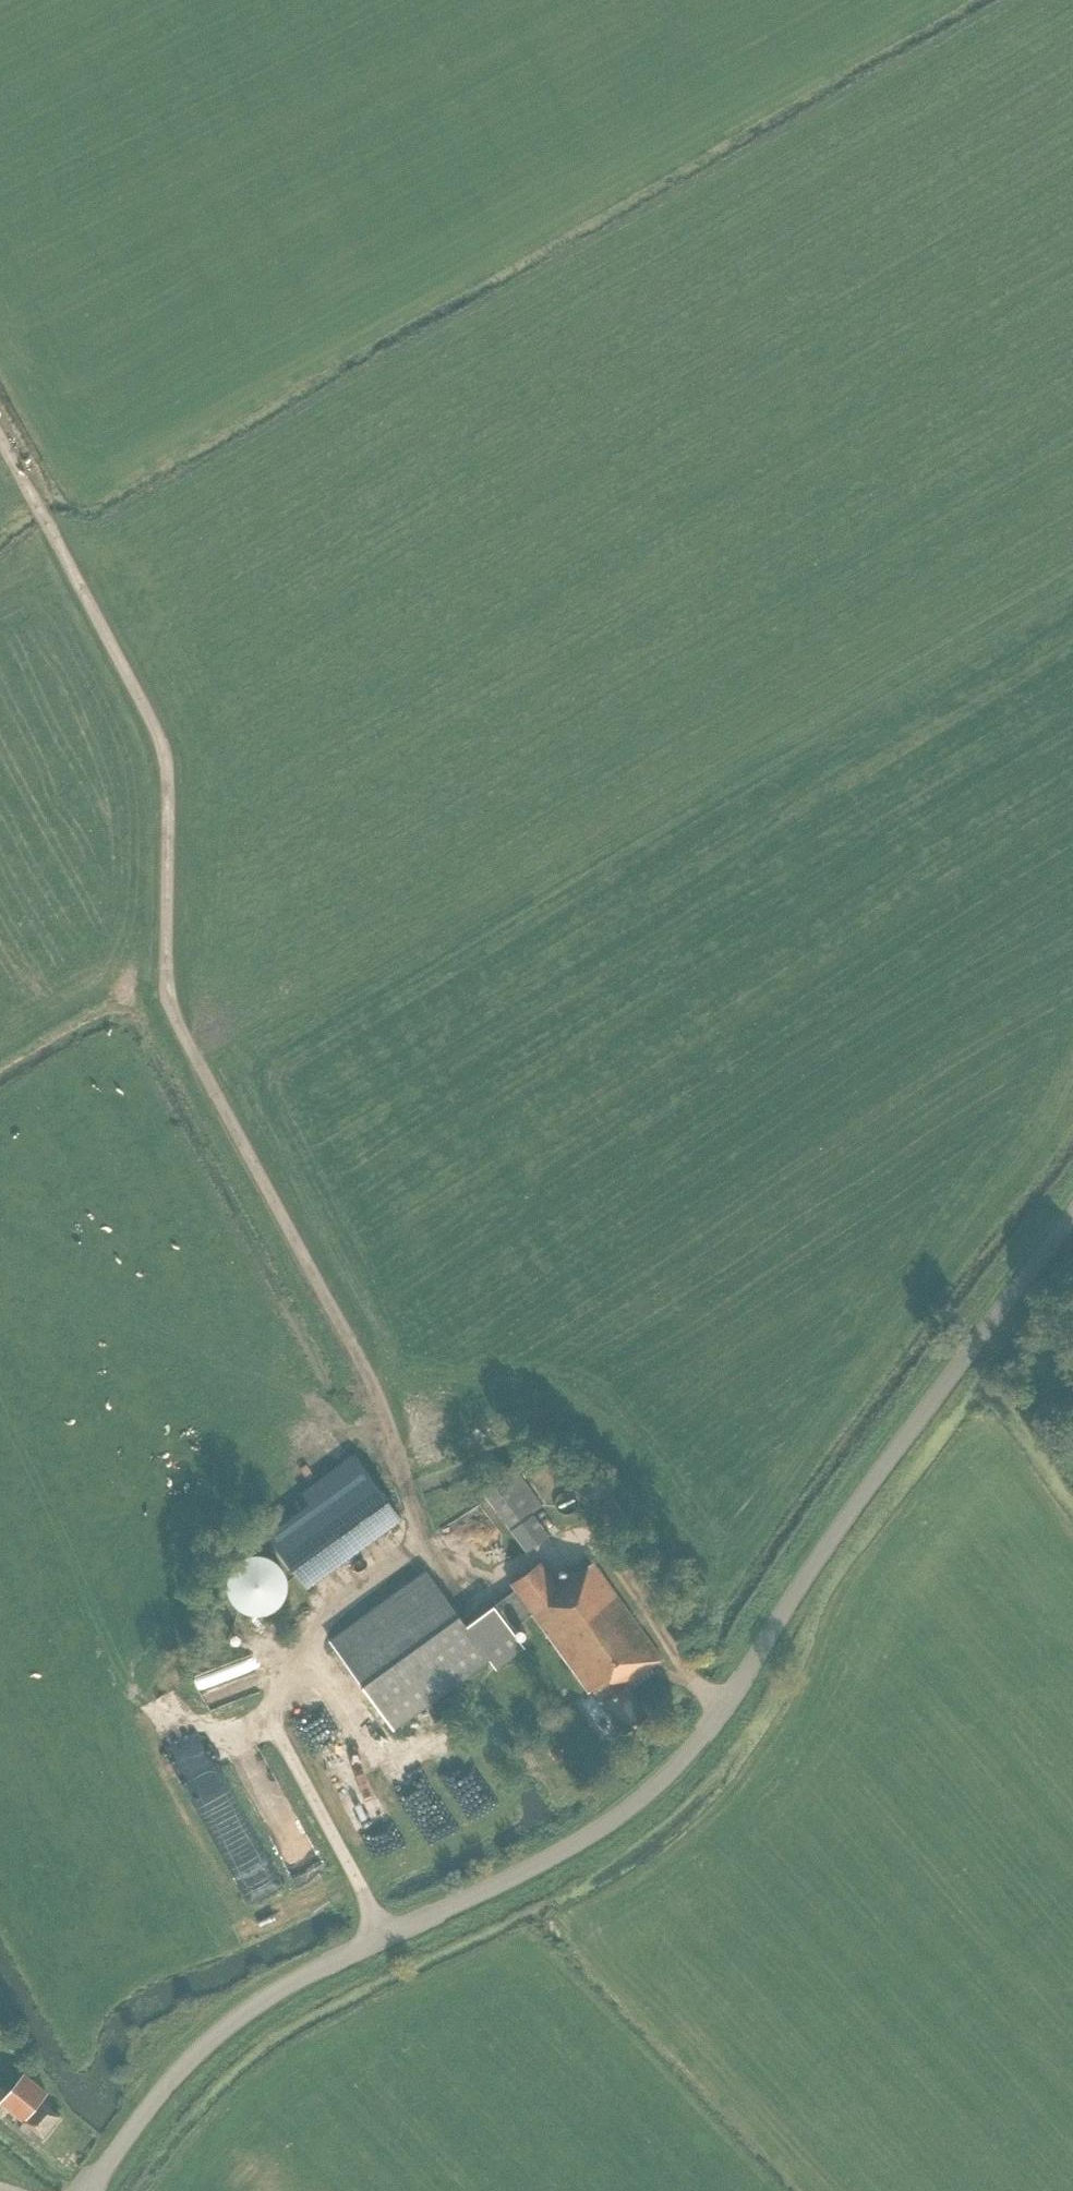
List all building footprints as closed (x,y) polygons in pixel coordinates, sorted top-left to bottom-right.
[(268,1534),(307,1588),(402,1519),(355,1454),(302,1492),(311,1504),(268,1534)] [(480,1489),(527,1553),(549,1536),(532,1514),(543,1506),(512,1465),(480,1489)] [(262,1555),(257,1555),(251,1555),(246,1556),(242,1559),(237,1562),(234,1565),(231,1570),(228,1575),(227,1580),(227,1585),(227,1590),(228,1595),(231,1600),(234,1604),(237,1608),(242,1611),(246,1613),(251,1615),(257,1615),(262,1615),(267,1613),(272,1611),(276,1608),(280,1604),(283,1600),(285,1595),(287,1590),(287,1585),(286,1580),(285,1575),(283,1570),(280,1565),(276,1562),(272,1559),(267,1557),(262,1555)] [(395,1730),(491,1660),(484,1650),(534,1615),(589,1694),(594,1691),(625,1734),(648,1717),(626,1687),(663,1661),(593,1563),(576,1576),(573,1572),(556,1584),(540,1563),(511,1585),(516,1591),(467,1627),(427,1571),(330,1641),(395,1730)] [(195,1670),(211,1706),(255,1688),(239,1651),(195,1670)] [(0,2102),(24,2122),(43,2137),(60,2116),(41,2101),(48,2092),(24,2073),(0,2102)] [(43,2137),(24,2122),(19,2128),(38,2143),(43,2137)]
